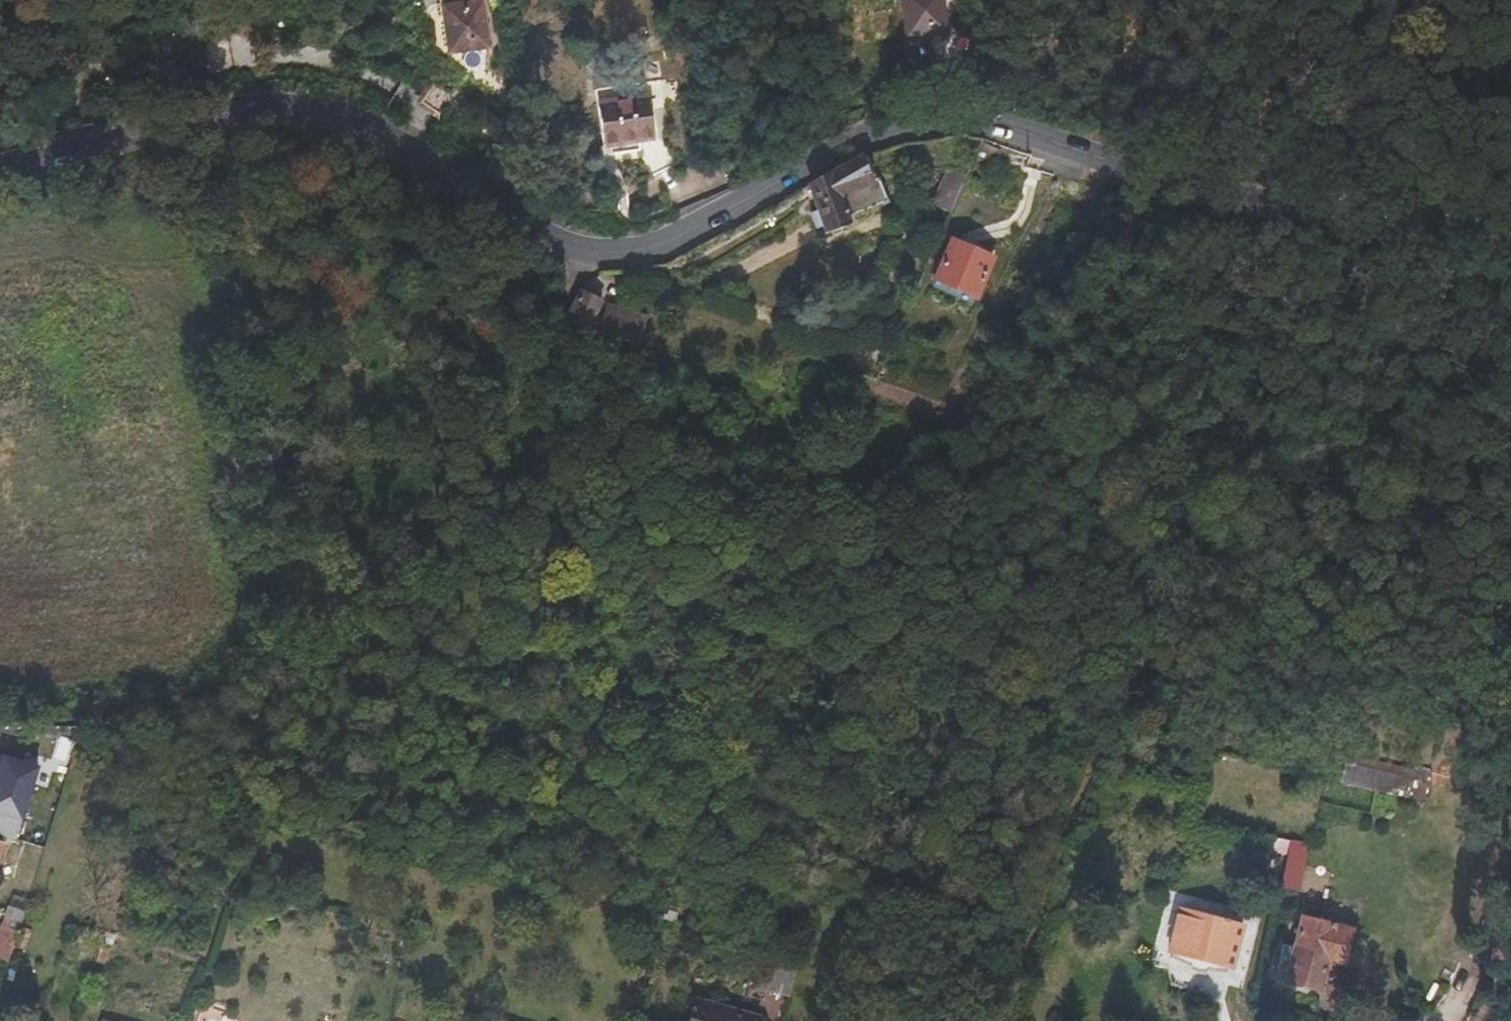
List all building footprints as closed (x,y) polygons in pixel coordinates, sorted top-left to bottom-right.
[(479,0),(476,0),(437,5),(444,54),(486,49),(479,0)] [(945,0),(903,0),(906,32),(947,29),(945,0)] [(183,53),(175,24),(137,36),(139,43),(121,49),(125,67),(146,61),(149,65),(183,53)] [(654,138),(648,104),(600,113),(606,153),(636,150),(655,183),(673,174),(654,138)] [(891,213),(886,193),(878,192),(869,159),(847,168),(818,184),(823,202),(816,205),(825,237),(848,232),(849,225),(891,213)] [(940,232),(962,189),(952,183),(941,204),(932,201),(923,221),(940,232)] [(978,303),(998,263),(958,243),(938,283),(960,292),(978,303)] [(590,326),(602,297),(586,288),(582,287),(566,319),(590,326)] [(652,321),(609,304),(599,329),(644,343),(652,321)] [(1373,760),(1347,759),(1346,784),(1373,785),(1373,760)] [(10,784),(0,781),(0,808),(2,808),(10,784)] [(1284,856),(1287,840),(1264,835),(1263,843),(1268,845),(1267,852),(1284,856)] [(1300,868),(1305,843),(1287,840),(1284,856),(1277,890),(1294,893),(1296,882),(1300,883),(1303,869),(1300,868)] [(1216,976),(1218,966),(1232,970),(1242,929),(1179,914),(1169,955),(1203,963),(1201,972),(1216,976)] [(1343,964),(1351,928),(1300,916),(1286,981),(1320,989),(1327,960),(1328,960),(1343,964)] [(21,923),(5,917),(0,932),(0,958),(9,961),(21,923)] [(791,994),(793,984),(798,968),(771,958),(764,984),(791,994)] [(762,1016),(700,997),(692,1020),(760,1020),(762,1016)]
